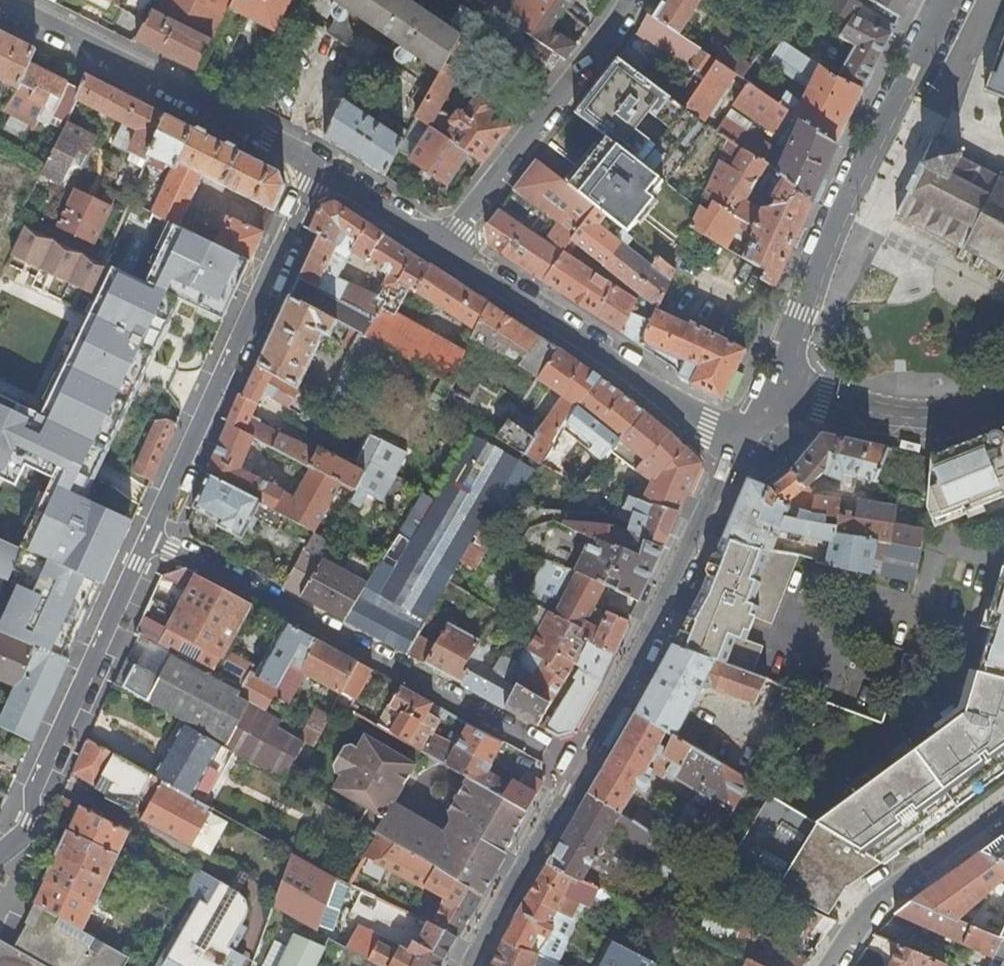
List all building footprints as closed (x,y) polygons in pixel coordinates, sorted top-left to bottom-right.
[(106,10),(108,4),(111,5),(113,0),(87,0),(106,10)] [(231,8),(235,0),(157,0),(151,11),(214,42),(231,8)] [(231,8),(276,29),(291,0),(235,0),(231,8)] [(335,1),(331,7),(340,13),(344,6),(353,12),(399,43),(415,55),(441,72),(461,36),(406,0),(334,0),(335,1)] [(554,68),(562,56),(491,9),(477,0),(452,0),(473,14),(487,24),(529,51),(554,68)] [(562,56),(566,59),(576,45),(566,38),(552,28),(563,11),(568,4),(562,0),(546,0),(537,14),(525,6),(529,0),(497,0),(491,9),(562,56)] [(525,6),(537,14),(546,0),(529,0),(525,6)] [(654,18),(655,20),(679,34),(698,3),(694,0),(671,0),(668,5),(663,2),(654,18)] [(891,35),(856,17),(862,7),(849,0),(836,0),(831,10),(851,21),(842,38),(855,47),(839,79),(863,91),(891,35)] [(900,17),(908,0),(870,0),(900,17)] [(145,20),(136,37),(200,69),(214,42),(151,11),(145,20)] [(441,72),(416,117),(430,126),(487,24),(473,14),(461,36),(441,72)] [(647,14),(636,34),(643,37),(698,73),(692,82),(687,79),(674,100),(686,109),(718,60),(716,58),(700,48),(697,53),(654,24),(655,20),(654,18),(647,14)] [(35,49),(0,32),(0,80),(17,89),(29,63),(35,49)] [(983,90),(1002,97),(1003,98),(1003,33),(983,90)] [(837,143),(863,91),(839,79),(835,77),(783,42),(775,54),(813,79),(808,91),(802,103),(789,92),(781,104),(837,143)] [(573,113),(605,139),(662,182),(663,183),(710,126),(704,122),(686,109),(674,100),(650,82),(617,58),(573,113)] [(718,60),(686,109),(704,122),(737,73),(718,60)] [(58,104),(68,84),(29,63),(17,89),(10,101),(41,118),(44,112),(52,116),(58,104)] [(148,158),(166,115),(86,75),(80,90),(76,99),(123,123),(111,146),(129,154),(127,160),(143,169),(148,158)] [(730,141),(813,201),(838,145),(836,144),(837,143),(781,104),(750,82),(735,106),(783,139),(779,146),(788,152),(784,161),(774,150),(748,132),(752,124),(732,110),(717,131),(730,141)] [(76,99),(80,90),(68,84),(58,104),(71,111),(76,99)] [(469,153),(483,162),(510,127),(489,112),(494,105),(480,94),(464,115),(459,112),(457,113),(451,121),(452,123),(455,126),(447,137),(469,153)] [(343,100),(325,138),(346,150),(385,174),(399,149),(408,131),(403,128),(399,137),(343,100)] [(279,172),(166,115),(148,158),(173,169),(154,212),(179,225),(202,176),(273,211),(285,187),(279,172)] [(408,131),(399,149),(410,157),(409,158),(446,184),(469,153),(447,137),(430,126),(416,117),(408,131)] [(67,121),(63,130),(41,173),(60,183),(72,159),(84,165),(98,137),(67,121)] [(595,208),(626,232),(636,221),(654,199),(651,196),(662,182),(605,139),(598,148),(568,186),(595,208)] [(741,230),(752,236),(742,258),(766,273),(762,283),(773,288),(789,254),(813,201),(730,141),(705,197),(714,204),(709,213),(700,207),(698,210),(691,228),(735,254),(737,249),(729,245),(734,234),(736,234),(738,235),(739,235),(741,230)] [(1002,173),(999,178),(962,159),(964,155),(963,154),(937,141),(933,147),(926,161),(924,162),(908,192),(909,193),(898,213),(963,248),(958,256),(964,260),(969,251),(979,256),(974,266),(980,268),(985,259),(1003,269),(998,278),(1003,281),(1003,174),(1002,173)] [(594,145),(565,184),(568,186),(598,148),(594,145)] [(578,231),(595,208),(568,186),(565,184),(536,161),(522,179),(578,223),(574,228),(578,231)] [(90,205),(93,198),(76,190),(71,201),(82,207),(90,205)] [(102,202),(93,198),(90,205),(82,207),(71,201),(58,228),(94,245),(116,199),(106,195),(102,202)] [(654,199),(636,221),(640,224),(658,202),(654,199)] [(250,262),(213,242),(179,225),(154,212),(130,201),(102,263),(24,225),(10,255),(99,297),(40,418),(0,398),(0,481),(13,487),(24,465),(51,478),(18,547),(102,586),(129,528),(81,506),(180,301),(223,321),(250,262)] [(369,224),(335,202),(322,206),(310,231),(317,235),(298,278),(378,315),(383,307),(394,313),(409,286),(415,290),(430,264),(369,224)] [(542,280),(619,332),(629,313),(649,322),(657,307),(674,270),(626,232),(595,208),(578,231),(573,237),(571,240),(638,292),(635,300),(568,256),(572,251),(566,247),(561,254),(542,280)] [(486,243),(542,280),(561,254),(528,232),(496,211),(484,227),(486,243)] [(528,232),(561,254),(566,247),(571,240),(573,237),(542,213),(528,232)] [(250,262),(264,233),(228,216),(213,242),(250,262)] [(487,302),(430,264),(415,290),(440,306),(476,328),(487,302)] [(298,278),(290,295),(337,321),(340,323),(341,324),(358,334),(362,336),(364,334),(383,345),(453,382),(459,367),(418,342),(424,331),(394,313),(383,307),(378,315),(298,278)] [(290,295),(258,365),(299,389),(323,334),(330,336),(337,321),(290,295)] [(538,377),(559,348),(541,336),(540,336),(487,302),(476,328),(474,334),(471,341),(469,343),(459,367),(453,382),(450,389),(472,401),(479,385),(496,395),(501,388),(523,400),(523,399),(538,377)] [(629,313),(619,332),(675,369),(682,381),(722,399),(746,348),(692,325),(689,331),(669,323),(671,318),(657,307),(649,322),(629,313)] [(418,342),(459,367),(469,343),(430,320),(424,331),(418,342)] [(557,391),(579,362),(559,348),(538,377),(547,384),(557,391)] [(576,405),(599,376),(579,362),(557,391),(562,395),(542,427),(538,425),(534,431),(534,432),(532,436),(534,437),(524,452),(539,461),(541,462),(552,443),(576,405)] [(240,393),(227,423),(254,437),(310,467),(341,484),(355,491),(366,473),(343,461),(318,448),(316,450),(261,421),(266,412),(257,407),(264,392),(290,407),(300,390),(299,389),(258,365),(245,393),(240,393)] [(621,439),(646,411),(620,390),(599,376),(576,405),(595,420),(612,433),(606,441),(614,447),(621,439)] [(532,406),(547,384),(538,377),(523,399),(532,406)] [(496,395),(518,407),(523,400),(501,388),(496,395)] [(595,420),(576,405),(552,443),(570,455),(577,445),(590,428),(595,420)] [(644,500),(679,511),(701,462),(669,429),(646,411),(621,439),(644,458),(636,469),(653,480),(644,500)] [(133,472),(150,480),(176,425),(162,420),(160,420),(156,422),(133,472)] [(498,437),(524,452),(534,437),(532,436),(509,420),(498,437)] [(603,438),(606,441),(612,433),(595,420),(590,428),(603,438)] [(254,437),(227,423),(206,474),(208,475),(314,531),(315,532),(336,493),(341,484),(310,467),(295,497),(251,474),(252,471),(242,466),(254,437)] [(931,456),(928,495),(924,517),(932,519),(933,519),(964,507),(966,511),(1003,497),(1003,432),(1003,433),(997,430),(995,431),(991,435),(987,434),(931,456)] [(824,434),(793,471),(807,487),(824,472),(842,482),(846,472),(876,480),(890,448),(824,434)] [(483,525),(495,532),(496,533),(533,470),(477,438),(440,501),(483,525)] [(594,470),(614,447),(606,441),(603,438),(590,454),(583,463),(594,470)] [(366,473),(355,491),(356,491),(350,501),(349,504),(359,509),(367,495),(382,502),(407,452),(381,441),(368,468),(366,473)] [(581,484),(594,470),(583,463),(570,455),(552,443),(541,462),(581,484)] [(570,455),(583,463),(590,454),(577,445),(570,455)] [(793,471),(770,486),(764,503),(774,506),(780,499),(786,505),(799,494),(803,498),(808,493),(804,490),(807,487),(793,471)] [(314,531),(208,475),(193,508),(218,521),(216,525),(242,539),(253,517),(306,545),(314,531)] [(751,476),(724,537),(774,551),(782,531),(793,533),(791,538),(796,540),(797,534),(833,542),(827,565),(914,581),(920,549),(893,544),(836,534),(839,518),(813,513),(788,506),(786,505),(780,499),(774,506),(764,503),(770,486),(751,476)] [(355,491),(341,484),(336,493),(350,501),(356,491),(355,491)] [(367,582),(344,619),(407,653),(418,634),(450,580),(459,565),(483,525),(440,501),(439,500),(424,492),(378,565),(367,582)] [(799,494),(786,505),(788,506),(813,513),(816,496),(808,493),(803,498),(799,494)] [(645,538),(663,544),(679,511),(644,500),(630,496),(624,506),(624,508),(634,512),(626,530),(610,525),(563,521),(562,524),(593,537),(639,555),(645,538)] [(816,496),(813,513),(839,518),(839,516),(841,500),(816,496)] [(839,516),(839,518),(836,534),(893,544),(896,524),(898,506),(876,503),(876,505),(859,503),(856,519),(839,516)] [(920,549),(924,529),(896,524),(893,544),(920,549)] [(483,525),(459,565),(471,572),(495,532),(483,525)] [(315,532),(314,531),(306,545),(304,548),(323,558),(300,595),(344,619),(367,582),(342,569),(346,562),(327,551),(333,541),(329,538),(332,533),(325,529),(322,535),(315,532)] [(606,583),(640,598),(663,544),(645,538),(639,555),(593,537),(580,563),(568,558),(564,565),(566,566),(577,570),(606,583)] [(724,537),(702,591),(704,594),(705,596),(707,598),(733,609),(732,610),(753,618),(754,617),(756,618),(774,625),(799,556),(774,551),(724,537)] [(9,578),(11,575),(21,580),(0,629),(0,633),(68,662),(83,627),(102,586),(18,547),(0,539),(0,574),(9,578)] [(304,548),(283,585),(300,595),(323,558),(304,548)] [(562,573),(573,578),(577,570),(566,566),(562,573)] [(173,654),(213,675),(227,650),(253,604),(185,567),(161,577),(159,580),(177,582),(187,586),(169,626),(144,614),(135,634),(150,642),(173,654)] [(580,634),(614,655),(630,620),(609,610),(600,627),(588,620),(591,613),(597,615),(600,609),(595,606),(597,601),(604,604),(606,600),(599,597),(606,583),(577,570),(573,578),(557,612),(583,626),(580,634)] [(996,598),(989,597),(981,624),(987,626),(981,649),(992,657),(987,674),(1003,678),(1003,573),(996,598)] [(702,591),(690,615),(720,627),(719,629),(747,641),(756,618),(754,617),(753,618),(732,610),(733,609),(707,598),(705,596),(704,594),(702,591)] [(512,693),(505,706),(539,724),(553,702),(551,700),(568,675),(576,663),(581,666),(574,677),(578,679),(554,718),(550,716),(543,727),(558,735),(573,732),(602,680),(614,655),(580,634),(583,626),(557,612),(551,609),(528,647),(525,646),(507,677),(519,684),(512,693)] [(310,646),(315,637),(265,610),(255,627),(275,638),(259,668),(227,650),(213,675),(241,690),(252,671),(277,684),(302,641),(310,646)] [(690,615),(673,646),(754,676),(765,648),(747,641),(719,629),(720,627),(690,615)] [(436,644),(424,662),(435,668),(461,682),(468,669),(463,666),(479,642),(447,624),(436,644)] [(51,699),(68,662),(0,633),(0,677),(17,685),(51,699)] [(418,634),(407,653),(424,662),(436,644),(418,634)] [(341,690),(357,661),(357,660),(315,637),(310,646),(302,641),(277,684),(252,671),(241,690),(238,694),(265,709),(273,695),(288,703),(306,671),(341,690)] [(159,680),(173,654),(150,642),(136,668),(159,680)] [(673,646),(637,711),(679,737),(710,672),(715,690),(754,704),(767,680),(754,676),(673,646)] [(268,711),(265,709),(238,694),(241,690),(213,675),(173,654),(159,680),(136,668),(135,668),(125,689),(150,703),(179,719),(221,745),(242,757),(268,711)] [(354,699),(370,669),(357,661),(341,690),(341,692),(354,699)] [(125,663),(115,684),(125,689),(135,668),(125,663)] [(468,669),(461,682),(491,699),(505,706),(512,693),(468,669)] [(778,893),(829,920),(846,888),(1003,775),(1003,678),(987,674),(976,671),(964,713),(816,822),(770,798),(742,852),(788,875),(778,893)] [(32,740),(51,699),(17,685),(0,720),(0,725),(32,740)] [(391,733),(422,750),(431,734),(434,728),(423,722),(433,703),(402,686),(392,705),(403,712),(391,733)] [(348,709),(354,699),(341,692),(335,702),(348,709)] [(403,712),(392,705),(380,726),(391,733),(403,712)] [(304,741),(305,742),(312,746),(328,716),(315,709),(308,725),(306,725),(299,739),(304,741)] [(249,761),(282,780),(304,741),(299,739),(279,726),(283,720),(268,711),(242,757),(249,761)] [(637,711),(590,792),(623,813),(639,785),(645,788),(647,787),(651,782),(649,777),(653,771),(671,782),(675,777),(698,790),(690,806),(697,810),(690,822),(682,816),(673,831),(688,839),(711,851),(749,781),(679,737),(637,711)] [(179,719),(148,773),(191,797),(221,745),(179,719)] [(491,762),(503,741),(468,722),(461,736),(457,743),(491,762)] [(456,746),(457,743),(461,736),(452,731),(447,741),(456,746)] [(467,776),(528,810),(543,782),(536,778),(529,789),(512,780),(511,782),(489,771),(493,763),(491,762),(457,743),(456,746),(447,741),(431,734),(422,750),(427,753),(438,759),(467,776)] [(503,853),(504,851),(528,810),(467,776),(449,809),(451,821),(445,832),(393,802),(415,764),(365,735),(358,747),(352,744),(344,745),(333,764),(335,773),(341,776),(335,789),(368,808),(359,824),(378,835),(395,845),(401,846),(479,892),(503,853)] [(210,813),(212,809),(191,797),(148,773),(87,739),(72,773),(97,786),(105,772),(141,791),(153,797),(142,818),(193,846),(210,813)] [(427,767),(438,759),(427,753),(427,767)] [(141,791),(105,772),(97,786),(133,806),(141,791)] [(623,813),(590,792),(548,864),(583,881),(623,813)] [(128,831),(79,805),(67,831),(124,858),(126,854),(119,851),(128,831)] [(210,813),(193,846),(203,852),(208,845),(214,848),(228,822),(210,813)] [(124,858),(67,831),(57,855),(107,878),(113,864),(120,867),(124,858)] [(431,923),(458,937),(483,895),(479,892),(401,846),(395,845),(378,835),(358,871),(380,883),(389,867),(419,883),(443,899),(431,923)] [(981,853),(1003,862),(1003,836),(981,853)] [(332,931),(351,885),(293,853),(272,907),(317,932),(319,929),(332,931)] [(915,901),(959,919),(1003,879),(1003,862),(981,853),(915,901)] [(107,878),(57,855),(45,879),(102,905),(107,895),(100,892),(107,878)] [(548,864),(528,898),(556,912),(564,895),(591,908),(593,904),(623,920),(631,904),(617,897),(583,881),(548,864)] [(198,868),(186,887),(184,892),(194,897),(154,965),(224,965),(246,927),(241,924),(246,916),(247,907),(245,898),(238,892),(198,868)] [(102,905),(45,879),(35,902),(39,905),(83,929),(94,905),(101,908),(102,905)] [(515,918),(504,941),(539,955),(540,954),(550,958),(558,944),(549,939),(554,926),(551,924),(556,912),(528,898),(515,918)] [(897,914),(995,959),(1003,942),(1003,938),(1001,937),(959,919),(915,901),(913,900),(897,914)] [(39,905),(16,947),(0,939),(0,965),(125,965),(131,955),(83,929),(39,905)] [(810,958),(742,924),(740,927),(701,908),(689,931),(749,960),(763,965),(805,965),(810,958)] [(382,965),(443,965),(445,961),(458,937),(431,923),(421,943),(417,941),(412,951),(400,945),(399,946),(368,930),(361,933),(362,934),(351,938),(347,947),(364,956),(382,965)] [(361,933),(368,930),(357,925),(351,938),(362,934),(361,933)] [(325,947),(296,935),(290,948),(281,965),(316,965),(325,947)] [(901,946),(880,937),(875,947),(897,956),(901,946)] [(608,940),(594,965),(658,965),(659,965),(608,940)] [(491,965),(565,965),(550,958),(540,954),(539,955),(504,941),(491,965)] [(290,948),(277,942),(265,965),(281,965),(290,948)] [(995,959),(992,965),(1003,965),(1003,942),(995,959)] [(897,956),(893,965),(946,965),(947,965),(901,946),(897,956)] [(364,956),(360,965),(382,965),(364,956)] [(567,965),(594,965),(579,958),(574,965),(568,963),(567,965)]
